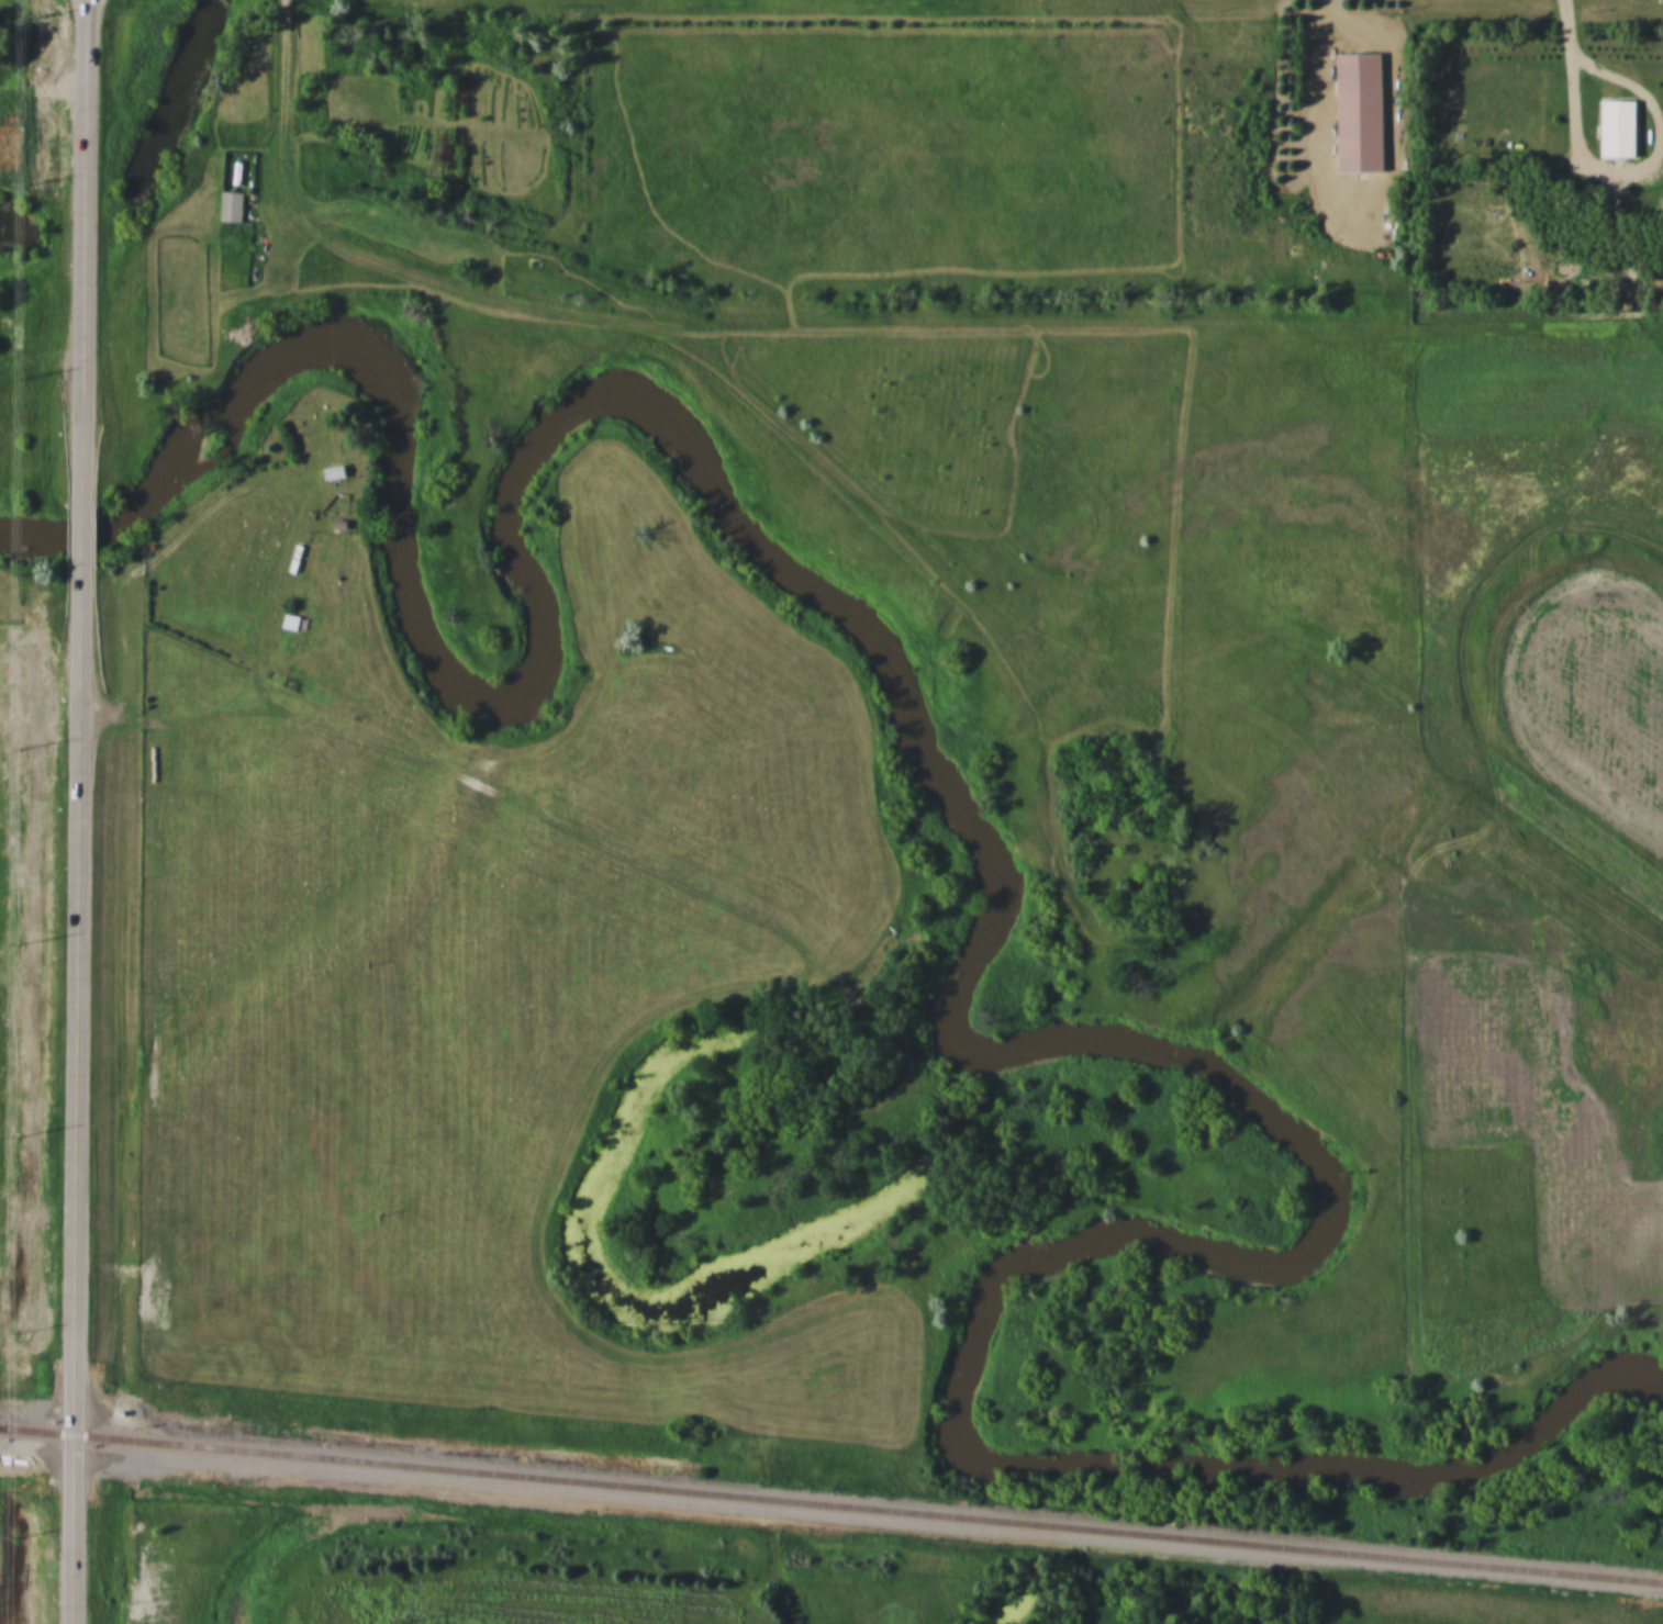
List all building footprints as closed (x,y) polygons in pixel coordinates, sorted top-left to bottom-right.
[(1381,170),(1381,52),(1335,52),(1335,170),(1381,170)] [(1633,99),(1599,99),(1599,156),(1633,156),(1633,99)] [(225,221),(246,221),(247,192),(225,191),(225,221)] [(349,478),(349,467),(327,467),(327,478),(349,478)] [(350,530),(350,521),(339,521),(339,530),(350,530)]
